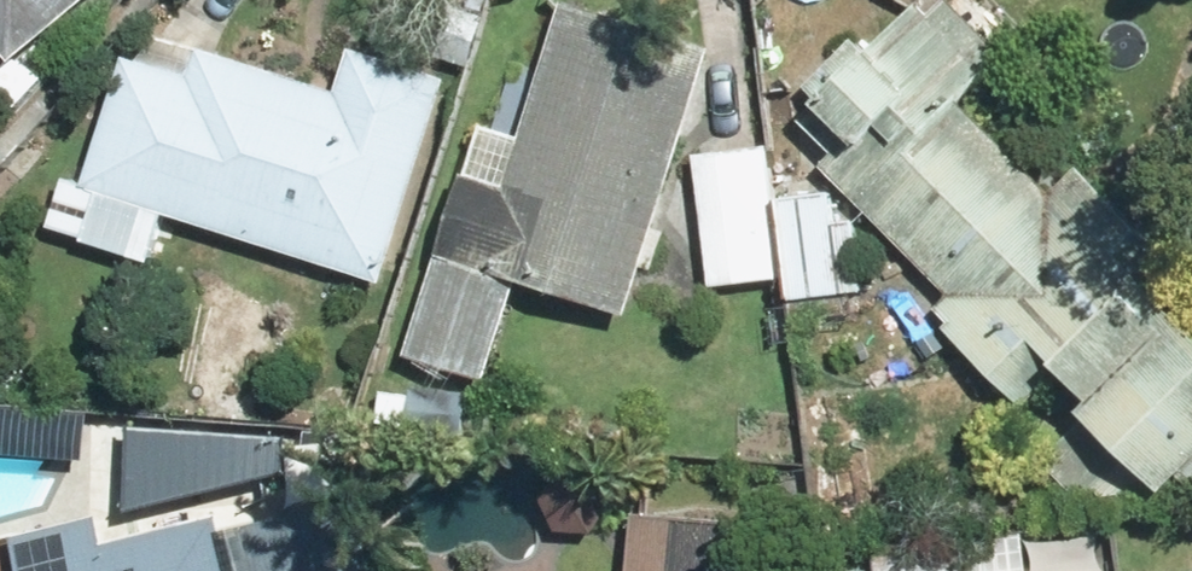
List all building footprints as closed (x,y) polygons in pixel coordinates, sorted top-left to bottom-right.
[(1,60),(74,0),(0,0),(0,59),(1,60)] [(475,124),(401,356),(476,380),(506,287),(620,323),(710,42),(579,0),(558,0),(514,137),(475,124)] [(817,163),(942,293),(927,307),(1023,406),(1053,377),(1076,401),(1069,407),(1154,495),(1191,458),(1191,341),(1122,269),(1145,247),(1065,163),(1034,193),(946,101),(992,57),(938,0),(914,0),(859,53),(840,33),(785,86),(839,142),(817,163)] [(168,219),(372,284),(444,78),(346,44),(331,88),(191,39),(179,74),(119,53),(73,188),(92,195),(76,242),(151,268),(168,219)] [(768,152),(696,157),(705,285),(777,280),(771,193),(768,152)] [(827,225),(824,189),(771,193),(777,280),(779,303),(852,298),(847,224),(827,225)] [(237,521),(248,570),(367,570),(350,495),(237,521)] [(213,515),(100,542),(93,516),(3,538),(11,570),(227,570),(213,515)] [(771,524),(621,518),(618,570),(769,570),(771,524)] [(1029,540),(875,535),(874,570),(1028,570),(1029,540)]
